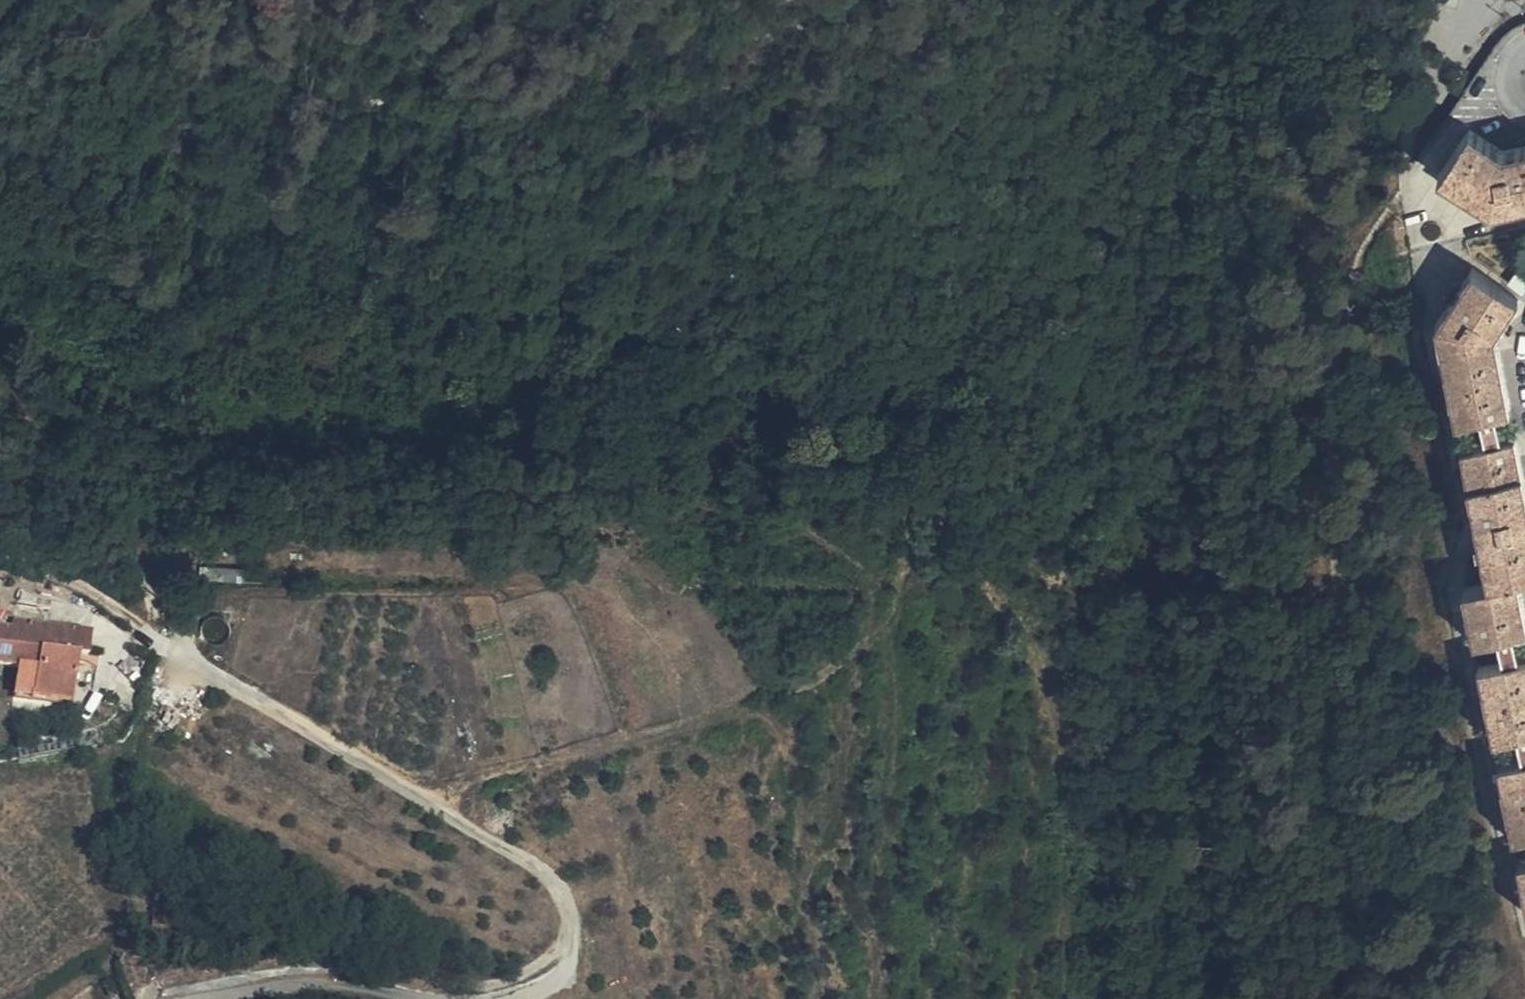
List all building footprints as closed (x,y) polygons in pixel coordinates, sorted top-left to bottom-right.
[(1501,152),(1465,130),(1435,175),(1488,211),(1524,204),(1524,147),(1501,152)] [(1511,293),(1468,262),(1430,316),(1449,411),(1473,405),(1490,402),(1504,399),(1489,325),(1511,293)] [(1490,402),(1473,405),(1478,434),(1495,431),(1490,402)] [(1482,577),(1514,571),(1524,569),(1524,507),(1509,428),(1495,431),(1478,434),(1454,439),(1482,577)] [(1514,571),(1482,577),(1483,579),(1458,583),(1469,635),(1493,630),(1509,627),(1523,625),(1519,605),(1514,571)] [(0,603),(0,635),(38,636),(37,603),(0,603)] [(1509,627),(1493,630),(1497,656),(1513,653),(1509,627)] [(0,635),(0,683),(25,683),(25,713),(63,713),(63,690),(57,690),(57,668),(78,668),(78,636),(38,636),(0,635)] [(1513,653),(1497,656),(1474,660),(1488,734),(1514,729),(1524,727),(1524,651),(1513,653)] [(25,683),(9,684),(8,720),(63,723),(63,713),(25,713),(25,683)] [(1514,729),(1519,755),(1524,754),(1524,727),(1514,729)] [(1519,755),(1493,759),(1507,832),(1524,829),(1524,754),(1519,755)] [(1513,857),(1523,910),(1524,909),(1524,855),(1513,857)]
